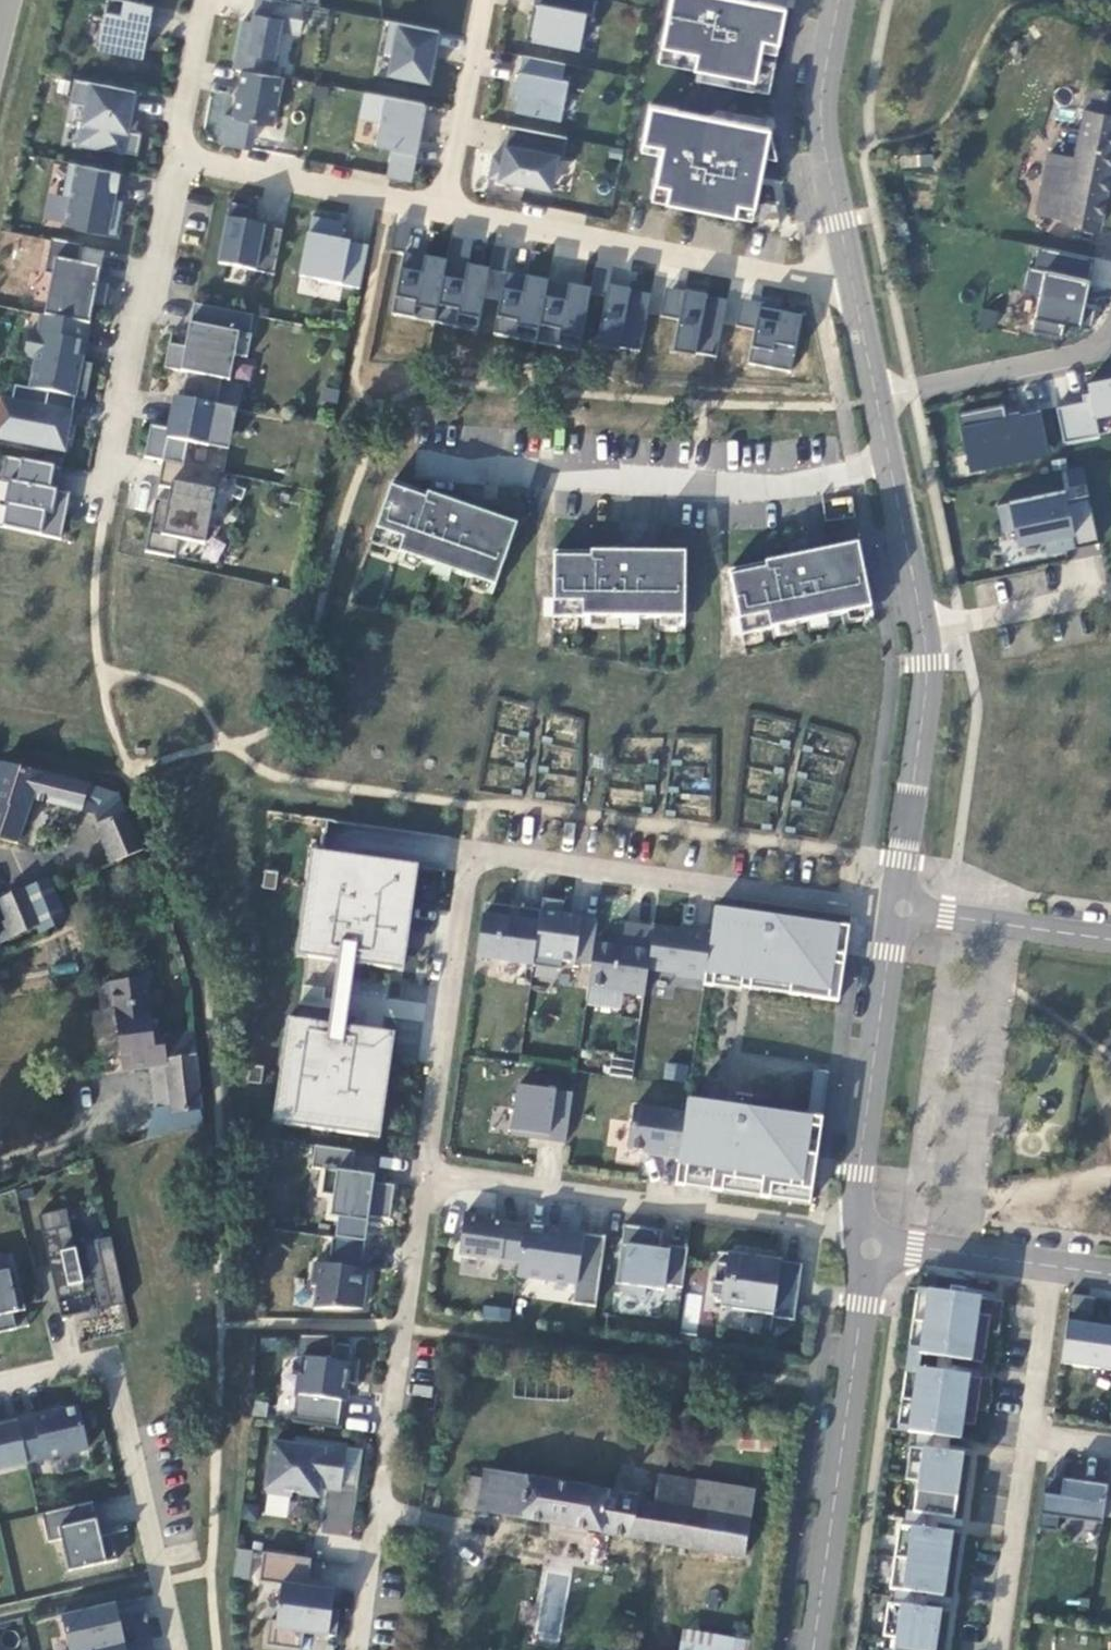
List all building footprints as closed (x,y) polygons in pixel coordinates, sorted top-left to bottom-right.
[(98,46),(142,55),(152,4),(131,0),(107,0),(98,46)] [(271,73),(280,27),(299,31),(305,2),(292,0),(255,0),(252,20),(243,18),(233,66),(242,67),(271,73)] [(596,0),(533,0),(525,37),(578,47),(585,13),(593,15),(596,0)] [(658,65),(697,72),(695,81),(770,95),(789,0),(670,0),(658,65)] [(438,28),(389,19),(383,50),(391,52),(387,71),(428,79),(438,28)] [(561,78),(564,62),(522,54),(515,91),(518,92),(514,109),(559,117),(567,79),(561,78)] [(272,123),(280,74),(271,73),(242,67),(233,116),(272,123)] [(74,76),(69,100),(85,104),(78,141),(136,153),(141,132),(127,129),(135,89),(74,76)] [(1110,117),(1110,92),(1072,85),(1059,149),(1050,197),(1039,194),(1036,207),(1035,213),(1089,224),(1110,117)] [(424,102),(363,90),(359,114),(379,118),(374,143),(391,146),(386,174),(409,178),(424,102)] [(770,133),(772,120),(717,110),(709,116),(648,104),(640,151),(656,155),(648,200),(753,222),(766,159),(777,162),(770,133)] [(566,135),(508,124),(502,155),(493,153),(488,175),(551,187),(557,153),(563,154),(566,135)] [(1028,205),(1036,207),(1039,194),(1050,197),(1059,149),(1040,145),(1028,205)] [(120,170),(69,160),(63,193),(70,194),(64,223),(115,232),(120,207),(113,206),(114,197),(120,170)] [(122,199),(114,197),(113,206),(120,207),(122,199)] [(218,263),(274,273),(283,228),(251,222),(254,206),(230,201),(218,263)] [(368,245),(340,239),(343,223),(311,217),(299,276),(360,288),(368,245)] [(89,324),(93,303),(104,305),(108,284),(97,282),(101,267),(79,262),(82,244),(51,238),(44,272),(52,274),(44,315),(89,324)] [(1090,303),(1079,301),(1088,256),(1032,246),(1028,267),(1023,266),(1018,292),(1034,295),(1027,331),(1057,337),(1059,321),(1086,327),(1090,303)] [(392,316),(434,324),(445,275),(448,261),(405,253),(392,316)] [(479,332),(485,300),(490,268),(491,266),(467,262),(464,279),(445,275),(434,324),(479,332)] [(593,345),(639,352),(650,293),(605,282),(608,268),(595,266),(592,287),(590,295),(604,297),(593,345)] [(537,343),(550,279),(490,268),(485,300),(498,303),(492,335),(537,343)] [(581,351),(590,295),(592,287),(550,279),(537,343),(581,351)] [(723,326),(728,298),(666,287),(661,318),(678,321),(673,351),(717,360),(723,326)] [(791,371),(802,315),(761,308),(762,303),(728,298),(723,326),(753,331),(747,363),(791,371)] [(216,403),(221,378),(229,379),(234,354),(247,357),(251,334),(249,334),(253,314),(194,302),(185,346),(168,342),(164,367),(187,371),(182,397),(216,403)] [(83,342),(86,343),(89,324),(44,315),(41,314),(37,332),(29,330),(24,354),(35,356),(29,387),(49,391),(85,398),(92,363),(82,361),(83,355),(80,355),(83,342)] [(232,377),(250,379),(252,363),(234,361),(232,377)] [(1061,441),(1097,433),(1093,414),(1110,410),(1110,376),(1084,382),(1086,390),(1078,392),(1080,399),(1053,405),(1061,441)] [(11,400),(1,398),(0,403),(0,438),(64,450),(72,412),(45,407),(49,391),(29,387),(14,384),(11,400)] [(169,428),(150,424),(144,456),(163,460),(183,464),(188,441),(208,445),(216,403),(182,397),(175,395),(169,428)] [(978,469),(1047,454),(1037,409),(1017,413),(1003,417),(1002,412),(1001,404),(954,414),(964,456),(974,453),(978,469)] [(974,453),(964,456),(967,472),(978,469),(974,453)] [(57,489),(62,466),(6,455),(1,479),(9,481),(5,503),(7,504),(3,526),(61,538),(69,499),(55,497),(57,489)] [(205,543),(219,471),(183,464),(163,460),(158,485),(170,487),(168,500),(155,497),(145,551),(174,556),(178,538),(205,543)] [(429,493),(392,480),(370,542),(495,585),(516,523),(480,510),(473,529),(464,526),(470,507),(454,502),(456,495),(429,493)] [(1063,488),(996,503),(1002,530),(1014,528),(1018,543),(1043,538),(1046,551),(1065,547),(1062,533),(1071,531),(1074,545),(1098,539),(1087,492),(1065,497),(1063,488)] [(55,497),(69,499),(70,492),(57,489),(55,497)] [(480,510),(470,507),(464,526),(473,529),(480,510)] [(1062,533),(1065,547),(1074,545),(1071,531),(1062,533)] [(791,549),(767,561),(728,569),(742,633),(870,606),(857,542),(819,550),(823,569),(814,571),(809,552),(793,555),(791,549)] [(619,544),(592,551),(553,550),(553,616),(684,617),(685,551),(646,551),(646,571),(636,570),(636,551),(619,551),(619,544)] [(819,550),(809,552),(814,571),(823,569),(819,550)] [(646,551),(636,551),(636,570),(646,571),(646,551)] [(90,786),(0,765),(0,839),(18,844),(28,799),(84,811),(90,786)] [(111,862),(141,851),(121,793),(101,814),(105,824),(98,826),(111,862)] [(322,851),(311,850),(306,884),(317,885),(322,851)] [(392,968),(396,941),(407,942),(412,907),(401,905),(403,890),(414,892),(418,865),(322,851),(317,885),(306,884),(303,909),(314,911),(308,956),(338,960),(355,963),(392,968)] [(276,889),(278,872),(265,870),(263,887),(276,889)] [(37,928),(63,917),(49,879),(22,890),(37,928)] [(0,898),(0,942),(37,928),(22,890),(0,898)] [(412,907),(414,892),(403,890),(401,905),(412,907)] [(597,916),(562,911),(564,900),(542,897),(541,908),(533,962),(533,964),(560,968),(561,959),(591,963),(594,941),(597,916)] [(477,954),(533,962),(541,908),(518,905),(516,919),(482,914),(477,954)] [(849,925),(714,906),(710,932),(704,978),(703,983),(713,984),(715,973),(742,977),(741,986),(760,988),(762,977),(790,981),(789,992),(838,999),(844,962),(834,961),(838,934),(847,935),(849,925)] [(303,909),(296,954),(308,956),(314,911),(303,909)] [(630,947),(634,922),(620,920),(616,945),(630,947)] [(654,924),(634,922),(630,947),(616,945),(594,941),(591,963),(588,983),(623,988),(623,991),(644,994),(648,968),(654,924)] [(710,932),(654,924),(648,968),(676,972),(676,975),(704,978),(710,932)] [(834,961),(844,962),(847,935),(838,934),(834,961)] [(392,968),(403,969),(407,942),(396,941),(392,968)] [(331,1008),(329,1023),(346,1025),(355,963),(338,960),(334,988),(331,1008)] [(713,984),(741,988),(741,986),(742,977),(715,973),(713,984)] [(130,1069),(142,1068),(139,1021),(152,1020),(152,977),(107,981),(108,1006),(116,1005),(119,1054),(129,1054),(130,1069)] [(762,977),(760,988),(789,992),(790,981),(762,977)] [(383,1026),(384,1017),(423,1021),(427,985),(394,981),(394,985),(353,981),(349,1010),(359,1011),(357,1024),(383,1026)] [(331,1008),(334,988),(303,984),(300,1003),(331,1008)] [(329,1023),(288,1017),(285,1036),(296,1038),(291,1076),(280,1074),(277,1096),(288,1097),(284,1123),(369,1135),(375,1091),(386,1092),(394,1032),(346,1025),(329,1023)] [(169,1117),(199,1115),(188,1039),(154,1039),(152,1020),(139,1021),(142,1068),(167,1066),(169,1117)] [(285,1036),(280,1074),(291,1076),(296,1038),(285,1036)] [(121,1070),(130,1069),(129,1054),(119,1054),(121,1070)] [(683,1080),(686,1066),(666,1062),(663,1077),(683,1080)] [(261,1083),(264,1066),(251,1064),(248,1081),(261,1083)] [(808,1115),(822,1117),(828,1070),(814,1068),(808,1115)] [(573,1092),(518,1084),(511,1133),(566,1141),(573,1092)] [(375,1091),(369,1135),(380,1137),(386,1092),(375,1091)] [(812,1189),(822,1117),(808,1115),(750,1107),(752,1096),(736,1093),(734,1104),(687,1098),(685,1112),(679,1156),(675,1184),(685,1185),(687,1171),(712,1175),(710,1189),(722,1190),(724,1177),(761,1182),(759,1195),(770,1197),(772,1183),(812,1189)] [(277,1096),(273,1122),(284,1123),(288,1097),(277,1096)] [(685,1112),(634,1105),(628,1147),(648,1150),(647,1152),(679,1156),(685,1112)] [(355,1150),(315,1144),(312,1166),(325,1168),(322,1192),(333,1194),(330,1215),(367,1222),(368,1215),(389,1218),(394,1184),(372,1181),(371,1183),(361,1182),(363,1173),(352,1171),(355,1150)] [(712,1175),(687,1171),(685,1185),(710,1189),(712,1175)] [(761,1182),(724,1177),(722,1190),(759,1195),(761,1182)] [(812,1189),(772,1183),(770,1197),(810,1203),(812,1189)] [(126,1302),(111,1235),(83,1242),(86,1255),(77,1257),(66,1207),(38,1214),(57,1298),(85,1291),(79,1264),(87,1262),(98,1309),(126,1302)] [(518,1261),(524,1223),(486,1217),(486,1214),(465,1211),(459,1253),(518,1261)] [(596,1304),(606,1234),(564,1228),(563,1231),(550,1229),(551,1226),(524,1223),(518,1261),(517,1274),(576,1282),(573,1301),(596,1304)] [(688,1246),(669,1243),(668,1249),(660,1247),(663,1228),(624,1223),(616,1282),(621,1283),(620,1292),(645,1295),(646,1286),(664,1288),(665,1283),(682,1286),(688,1246)] [(365,1240),(332,1236),(329,1263),(315,1261),(311,1284),(317,1285),(314,1307),(363,1307),(368,1268),(361,1267),(365,1240)] [(802,1262),(738,1253),(737,1264),(716,1261),(714,1280),(712,1280),(710,1293),(721,1295),(720,1305),(772,1313),(771,1315),(794,1318),(802,1262)] [(16,1327),(13,1311),(26,1308),(21,1288),(14,1290),(9,1269),(0,1271),(0,1331),(16,1327)] [(928,1288),(917,1286),(897,1428),(908,1430),(917,1366),(919,1351),(928,1288)] [(980,1295),(928,1288),(919,1351),(971,1359),(978,1311),(980,1295)] [(509,1320),(511,1307),(484,1305),(482,1318),(509,1320)] [(991,1313),(978,1311),(971,1359),(984,1361),(991,1313)] [(1110,1368),(1110,1325),(1067,1318),(1061,1360),(1110,1368)] [(354,1343),(335,1341),(336,1334),(299,1334),(296,1355),(305,1357),(300,1392),(297,1391),(294,1413),(340,1419),(345,1380),(355,1381),(358,1358),(352,1357),(354,1343)] [(960,1437),(962,1421),(975,1423),(982,1375),(917,1366),(908,1430),(918,1431),(929,1433),(950,1436),(960,1437)] [(27,1461),(88,1447),(79,1405),(53,1411),(52,1408),(17,1416),(27,1461)] [(338,1427),(340,1419),(294,1413),(293,1420),(338,1427)] [(27,1461),(17,1416),(0,1420),(0,1468),(27,1461)] [(916,1446),(910,1445),(905,1477),(917,1479),(913,1509),(907,1508),(905,1524),(899,1523),(890,1586),(896,1587),(894,1602),(888,1601),(883,1633),(895,1635),(893,1649),(935,1649),(941,1609),(926,1607),(912,1605),(915,1590),(928,1592),(943,1594),(952,1531),(937,1528),(923,1527),(925,1512),(939,1514),(954,1516),(963,1452),(948,1450),(927,1447),(929,1433),(918,1431),(916,1446)] [(927,1447),(948,1450),(950,1436),(929,1433),(927,1447)] [(295,1444),(273,1441),(266,1492),(292,1496),(293,1490),(314,1493),(315,1484),(341,1487),(342,1482),(347,1445),(295,1437),(295,1444)] [(358,1484),(363,1447),(347,1445),(342,1482),(358,1484)] [(465,1511),(473,1510),(480,1471),(472,1469),(465,1511)] [(653,1502),(480,1471),(473,1510),(740,1557),(751,1497),(696,1487),(693,1479),(658,1472),(653,1502)] [(1045,1475),(1041,1501),(1058,1504),(1062,1477),(1045,1475)] [(1058,1504),(1041,1501),(1038,1526),(1057,1528),(1058,1515),(1102,1521),(1104,1513),(1108,1484),(1062,1477),(1058,1504)] [(93,1500),(42,1512),(49,1541),(62,1538),(69,1570),(118,1559),(111,1531),(98,1535),(96,1528),(99,1527),(93,1500)] [(937,1528),(939,1514),(925,1512),(923,1527),(937,1528)] [(248,1577),(251,1549),(236,1548),(233,1576),(248,1577)] [(270,1618),(267,1643),(302,1648),(305,1630),(337,1635),(340,1609),(332,1608),(335,1589),(308,1585),(312,1557),(264,1550),(260,1580),(282,1583),(277,1619),(270,1618)] [(926,1607),(928,1592),(915,1590),(912,1605),(926,1607)] [(116,1601),(62,1613),(71,1649),(93,1649),(125,1643),(122,1628),(120,1618),(116,1601)] [(146,1612),(120,1618),(122,1628),(133,1626),(132,1622),(148,1619),(146,1612)] [(136,1640),(152,1637),(150,1628),(148,1619),(132,1622),(133,1626),(136,1640)] [(759,1636),(685,1626),(681,1649),(758,1649),(759,1636)]
